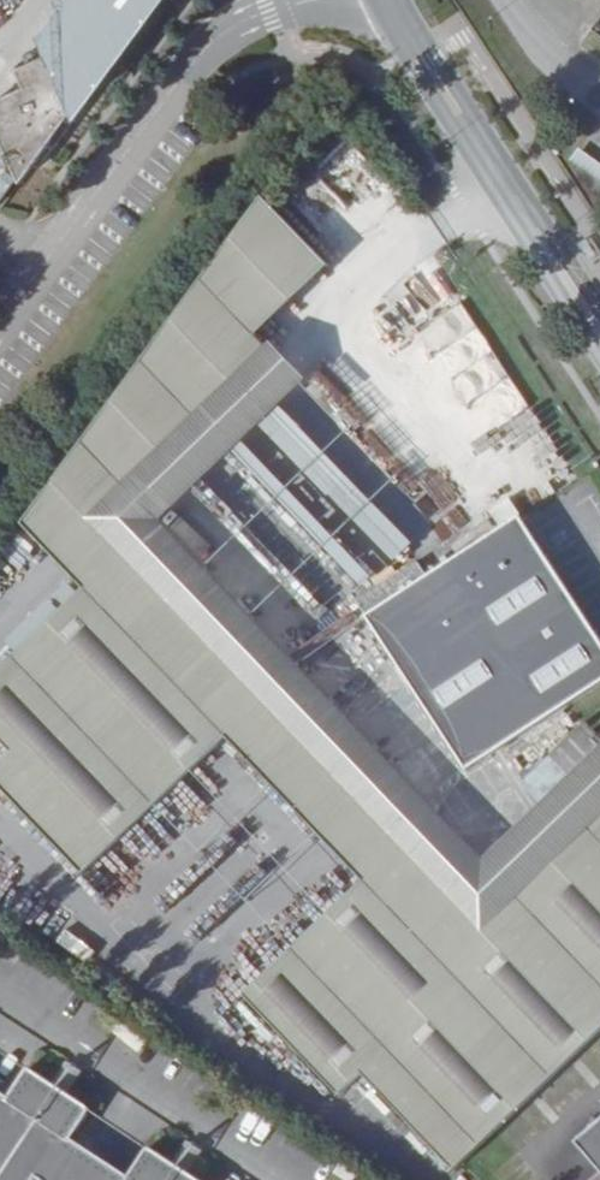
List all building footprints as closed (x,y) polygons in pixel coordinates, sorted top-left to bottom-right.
[(66,120),(54,99),(85,84),(77,68),(107,54),(99,38),(129,23),(121,7),(134,0),(83,0),(83,1),(53,16),(61,35),(30,48),(37,66),(0,85),(36,161),(66,120)] [(333,259),(269,189),(25,521),(42,539),(259,330),(333,259)] [(121,549),(158,514),(303,377),(259,330),(42,539),(85,584),(121,549)] [(446,471),(425,479),(436,509),(458,501),(446,471)] [(365,608),(468,761),(599,676),(599,628),(521,507),(365,608)] [(394,838),(443,889),(479,854),(158,514),(121,549),(261,697),(224,731),(359,872),(394,838)] [(85,584),(0,665),(0,730),(12,743),(0,754),(0,773),(84,864),(224,731),(261,697),(121,549),(85,584)] [(599,840),(599,742),(479,854),(443,889),(468,915),(475,907),(498,908),(509,920),(599,840)] [(599,1032),(599,840),(509,920),(498,908),(475,907),(468,915),(443,889),(394,838),(359,872),(247,981),(342,1080),(362,1063),(459,1166),(464,1162),(599,1032)] [(74,1143),(93,1115),(35,1075),(16,1102),(0,1092),(0,1179),(130,1179),(74,1143)] [(578,1145),(599,1171),(599,1126),(578,1145)] [(150,1152),(131,1179),(192,1179),(150,1152)] [(360,1174),(343,1163),(335,1175),(343,1179),(356,1179),(360,1174)]
